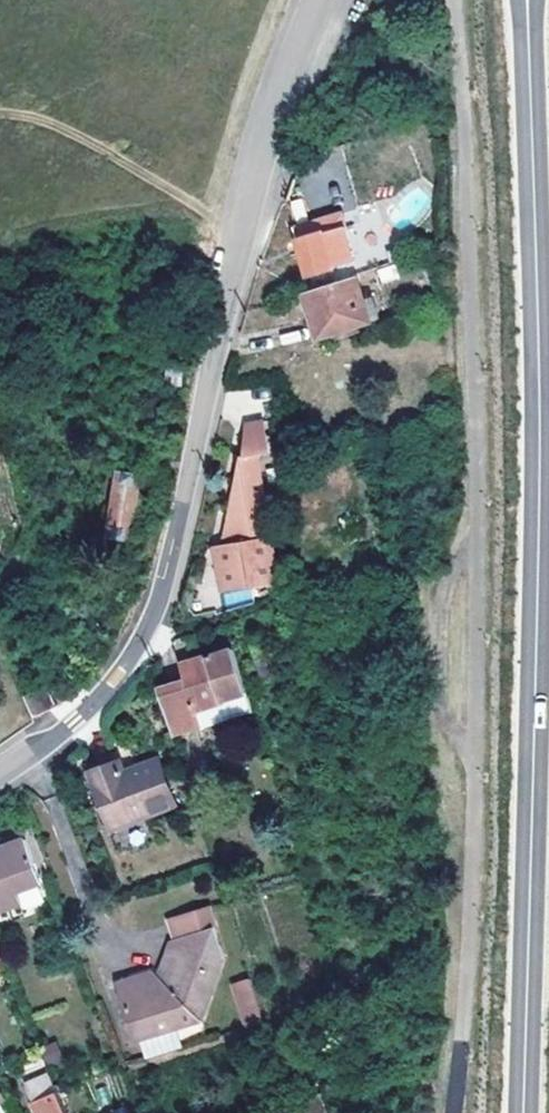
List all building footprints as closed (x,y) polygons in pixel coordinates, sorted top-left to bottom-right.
[(296,227),(312,277),(358,262),(343,212),(296,227)] [(305,292),(320,337),(371,321),(357,276),(305,292)] [(264,421),(245,423),(245,456),(241,456),(224,533),(226,544),(221,545),(224,565),(219,566),(222,590),(277,581),(257,459),(261,452),(269,452),(264,421)] [(83,462),(70,517),(127,529),(141,474),(83,462)] [(249,647),(261,685),(275,681),(263,642),(249,647)] [(184,661),(188,677),(159,687),(172,731),(251,706),(233,646),(184,661)] [(26,696),(35,715),(55,706),(46,687),(26,696)] [(111,829),(174,800),(155,757),(121,772),(114,758),(86,771),(111,829)] [(22,901),(18,890),(42,881),(26,838),(4,846),(6,852),(0,855),(0,910),(22,901)] [(162,981),(122,996),(141,1043),(146,1042),(186,1026),(206,1019),(225,953),(215,928),(174,943),(161,978),(162,981)] [(119,989),(122,996),(162,981),(161,978),(158,973),(119,989)] [(243,1027),(263,1021),(248,977),(228,984),(243,1027)] [(191,1040),(186,1026),(146,1042),(151,1054),(191,1040)] [(29,1088),(40,1112),(67,1112),(55,1084),(52,1078),(29,1088)]
